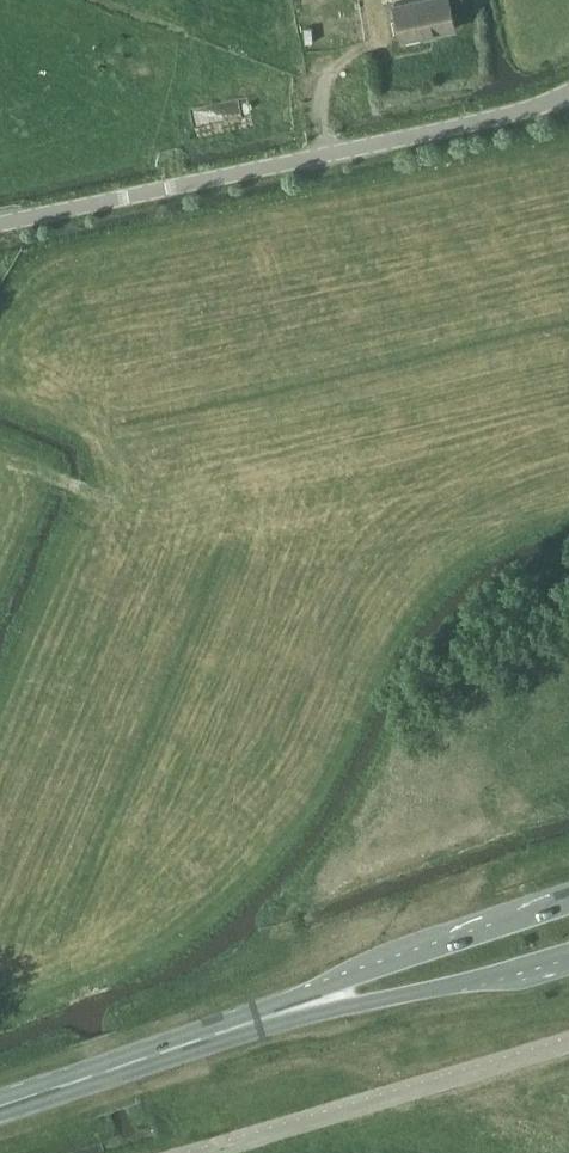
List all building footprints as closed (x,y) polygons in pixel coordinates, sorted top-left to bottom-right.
[(404,37),(458,25),(452,0),(405,0),(396,2),(404,37)] [(191,106),(195,124),(253,113),(249,94),(191,106)]
